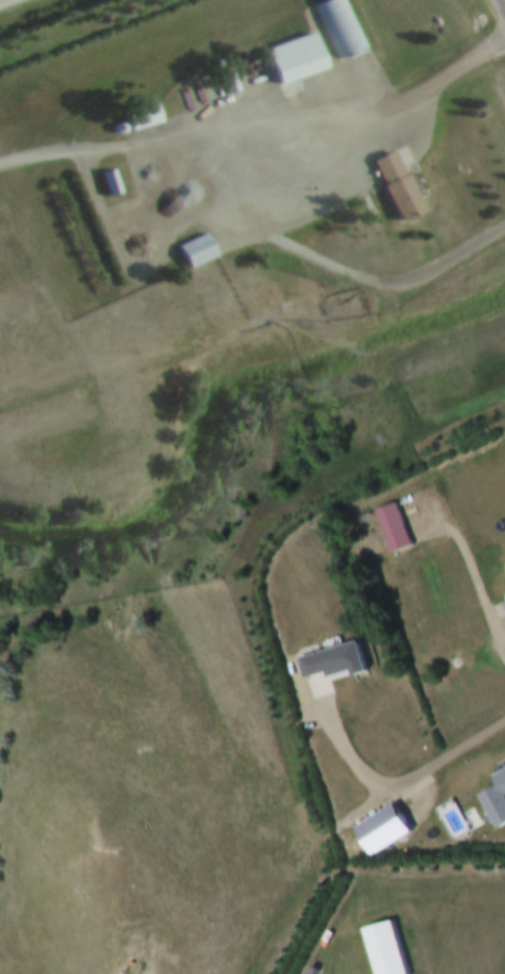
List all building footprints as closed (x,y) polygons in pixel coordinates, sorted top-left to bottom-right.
[(345,0),(328,0),(314,6),(337,61),(365,50),(345,0)] [(323,70),(316,47),(270,61),(277,84),(323,70)] [(225,95),(236,92),(231,73),(220,76),(225,95)] [(371,162),(397,225),(422,215),(396,152),(371,162)] [(106,199),(119,195),(112,171),(99,175),(106,199)] [(177,248),(188,270),(215,257),(205,235),(177,248)] [(411,547),(395,505),(374,512),(390,555),(411,547)] [(366,674),(358,644),(298,659),(304,683),(353,670),(354,677),(366,674)] [(504,828),(504,772),(492,778),(497,790),(480,797),(496,832),(504,828)] [(371,858),(412,836),(396,807),(355,829),(371,858)] [(375,973),(408,973),(395,924),(364,932),(375,973)]
